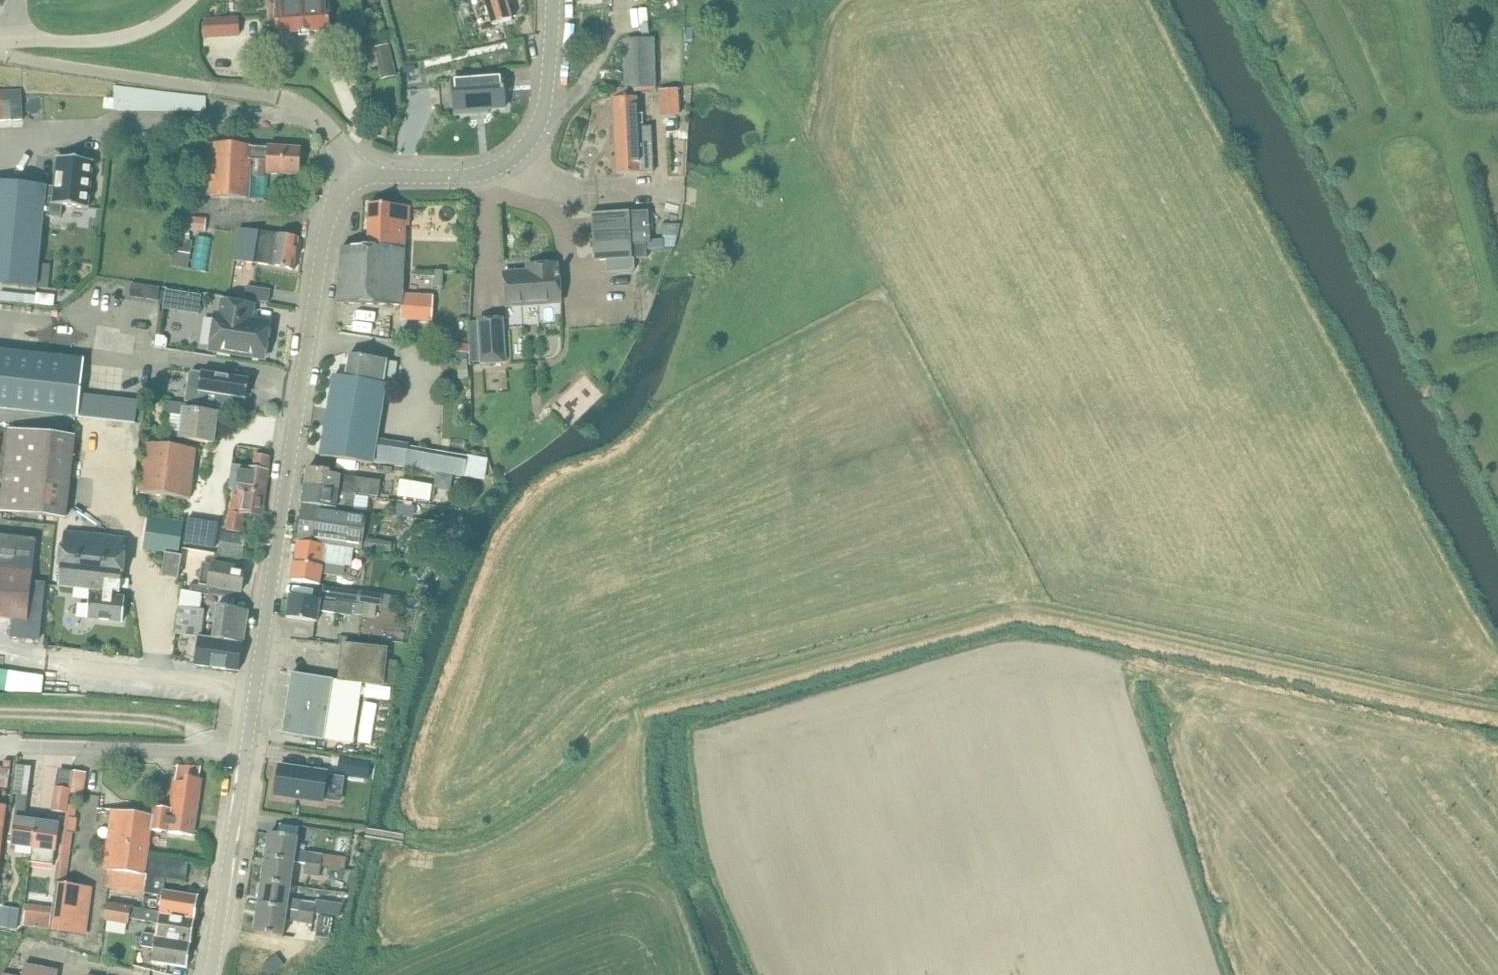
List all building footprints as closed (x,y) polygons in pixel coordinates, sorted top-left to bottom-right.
[(329,0),(275,0),(275,5),(270,5),(271,23),(276,23),(276,34),(330,32),(329,0)] [(471,7),(469,0),(460,0),(457,1),(459,10),(471,7)] [(474,1),(482,26),(492,24),(492,26),(512,20),(506,0),(477,0),(474,1)] [(217,36),(251,35),(251,17),(217,19),(217,36)] [(625,89),(656,88),(654,39),(622,41),(625,89)] [(381,80),(396,77),(389,45),(374,48),(381,80)] [(455,117),(473,115),(472,111),(505,108),(502,76),(452,81),(455,117)] [(204,111),(205,97),(116,87),(115,99),(104,98),(104,109),(114,109),(114,111),(204,111)] [(678,89),(659,90),(660,117),(679,116),(678,89)] [(23,120),(21,90),(0,91),(0,121),(23,120)] [(637,128),(636,98),(613,99),(617,175),(639,174),(639,175),(653,174),(651,128),(637,128)] [(387,138),(387,128),(377,127),(376,137),(387,138)] [(267,148),(251,147),(252,146),(212,144),(211,172),(197,172),(196,196),(209,197),(249,199),(251,160),(268,161),(267,175),(299,176),(301,149),(267,147),(267,148)] [(88,209),(93,161),(57,158),(54,188),(44,187),(41,216),(60,218),(61,206),(88,209)] [(33,288),(35,273),(36,263),(41,216),(44,187),(0,183),(0,285),(33,288)] [(261,219),(276,221),(278,208),(262,206),(261,219)] [(340,248),(338,304),(357,305),(402,307),(402,295),(406,226),(409,226),(410,208),(369,206),(367,249),(360,249),(340,248)] [(615,252),(647,249),(646,244),(650,244),(650,232),(655,231),(653,211),(629,212),(612,213),(615,252)] [(615,252),(612,213),(591,214),(593,261),(607,261),(607,272),(634,270),(633,259),(647,258),(647,249),(615,252)] [(205,237),(206,220),(187,219),(187,229),(177,229),(177,239),(193,241),(195,241),(191,268),(203,270),(209,238),(205,237)] [(293,270),(298,238),(239,230),(234,262),(264,266),(293,270)] [(175,238),(171,266),(188,269),(193,241),(177,239),(175,238)] [(556,271),(556,265),(527,267),(528,272),(503,274),(505,294),(506,307),(561,303),(559,270),(556,271)] [(35,273),(33,288),(45,289),(47,290),(48,283),(42,274),(35,273)] [(268,303),(271,290),(247,287),(245,299),(268,303)] [(136,290),(133,324),(160,326),(162,292),(136,290)] [(264,359),(269,324),(250,321),(252,307),(222,302),(215,351),(264,359)] [(482,364),(506,363),(503,319),(479,320),(482,364)] [(137,401),(80,395),(84,360),(0,351),(0,409),(135,424),(137,401)] [(349,355),(345,379),(382,386),(386,361),(349,355)] [(467,382),(467,356),(457,356),(457,382),(467,382)] [(192,371),(189,374),(185,402),(232,409),(234,398),(246,400),(249,379),(201,372),(201,373),(192,371)] [(393,387),(382,386),(345,379),(333,377),(320,457),(372,466),(373,462),(377,440),(384,396),(391,397),(393,387)] [(168,402),(166,415),(183,417),(182,439),(214,444),(218,414),(186,410),(187,404),(168,402)] [(65,520),(73,440),(9,433),(0,513),(65,520)] [(377,440),(373,462),(484,481),(487,461),(409,448),(409,445),(377,440)] [(190,501),(196,452),(147,446),(141,496),(190,501)] [(268,470),(268,466),(270,458),(255,455),(253,468),(232,465),(229,490),(234,490),(265,494),(269,470),(268,470)] [(329,472),(308,469),(305,487),(326,490),(326,491),(338,493),(338,494),(344,494),(355,496),(355,494),(378,497),(380,482),(329,475),(329,472)] [(432,486),(400,480),(398,496),(429,502),(432,486)] [(305,487),(302,506),(353,512),(354,501),(355,496),(344,494),(338,494),(338,493),(326,491),(326,490),(305,487)] [(262,518),(265,494),(234,490),(231,513),(230,513),(228,532),(240,533),(242,515),(262,518)] [(411,519),(413,506),(396,503),(394,516),(411,519)] [(300,524),(297,542),(325,545),(353,549),(361,551),(374,552),(376,542),(363,540),(364,533),(366,514),(353,512),(302,506),(300,524)] [(148,518),(143,549),(178,555),(183,524),(148,518)] [(188,520),(183,548),(195,550),(200,522),(188,520)] [(241,560),(245,543),(238,542),(239,536),(222,533),(221,538),(218,555),(241,560)] [(119,594),(125,540),(64,534),(58,588),(97,592),(97,596),(90,595),(87,620),(121,623),(124,598),(109,597),(109,593),(119,594)] [(13,621),(11,637),(40,640),(46,583),(32,582),(36,542),(0,538),(0,619),(13,621)] [(297,542),(292,581),(319,585),(322,564),(350,567),(353,549),(325,545),(297,542)] [(376,542),(374,552),(378,553),(383,551),(390,552),(391,544),(376,542)] [(182,557),(175,556),(167,555),(164,578),(179,580),(182,557)] [(244,569),(213,563),(212,567),(202,565),(198,586),(190,584),(189,592),(201,594),(215,596),(219,597),(234,599),(236,592),(240,593),(244,569)] [(380,608),(382,594),(323,585),(321,599),(380,608)] [(189,592),(182,590),(179,606),(199,610),(201,594),(189,592)] [(335,603),(321,601),(289,596),(286,618),(317,623),(320,610),(352,615),(352,613),(361,615),(362,607),(335,603)] [(243,644),(247,611),(233,609),(234,599),(219,597),(213,639),(243,644)] [(204,611),(199,610),(179,606),(176,633),(201,637),(204,611)] [(243,644),(213,639),(199,637),(195,665),(239,672),(243,644)] [(395,685),(398,661),(386,660),(387,650),(342,645),(338,681),(383,686),(383,684),(395,685)] [(22,661),(0,659),(0,679),(20,681),(22,661)] [(324,740),(330,700),(333,680),(291,674),(282,734),(324,740)] [(340,758),(338,773),(351,776),(354,760),(340,758)] [(100,762),(87,761),(85,786),(98,787),(100,762)] [(15,814),(11,846),(32,849),(30,862),(32,863),(38,815),(36,815),(35,821),(24,820),(27,796),(28,796),(28,792),(31,772),(32,767),(18,765),(17,770),(14,790),(14,794),(18,795),(15,814)] [(275,796),(322,802),(326,772),(279,766),(275,796)] [(67,813),(68,806),(71,790),(70,790),(72,771),(58,769),(56,788),(54,788),(51,811),(66,813),(67,813)] [(192,836),(200,781),(186,779),(186,780),(187,781),(186,785),(175,784),(171,810),(153,809),(152,816),(118,811),(116,831),(108,888),(108,889),(144,894),(147,874),(144,874),(151,830),(172,833),(172,834),(192,836)] [(75,818),(77,807),(68,806),(67,813),(66,813),(56,883),(55,883),(52,908),(53,908),(50,930),(49,930),(50,933),(86,937),(92,888),(66,885),(72,833),(75,833),(77,818),(75,818)] [(53,865),(54,852),(58,824),(45,823),(45,816),(38,815),(32,863),(53,865)] [(270,834),(266,858),(294,863),(305,864),(307,853),(295,851),(297,838),(289,837),(277,835),(270,834)] [(307,853),(305,864),(321,867),(323,856),(307,853)] [(323,856),(321,867),(343,870),(345,859),(323,856)] [(185,882),(188,864),(149,858),(147,874),(144,894),(162,897),(159,911),(195,916),(198,897),(164,891),(165,879),(185,882)] [(266,858),(262,882),(290,886),(294,863),(266,858)] [(305,864),(303,875),(320,878),(321,867),(305,864)] [(262,882),(259,906),(298,912),(300,901),(288,899),(290,886),(262,882)] [(300,901),(298,912),(314,914),(316,903),(300,901)] [(53,908),(52,908),(26,904),(23,926),(49,930),(50,930),(53,908)] [(160,912),(132,908),(132,907),(106,904),(103,921),(128,925),(129,919),(154,923),(153,932),(156,932),(156,936),(152,935),(151,937),(191,944),(195,916),(159,911),(160,912)] [(259,906),(255,933),(284,938),(286,920),(296,922),(298,912),(259,906)] [(296,922),(296,923),(297,923),(313,925),(314,917),(314,914),(298,912),(296,922)] [(330,939),(333,918),(319,916),(316,937),(330,939)] [(191,944),(151,937),(152,935),(142,934),(141,938),(138,937),(136,951),(139,952),(140,947),(154,949),(152,963),(187,968),(191,944)] [(284,966),(276,955),(263,965),(270,974),(272,974),(284,966)] [(297,972),(293,965),(279,974),(293,974),(297,972)]
